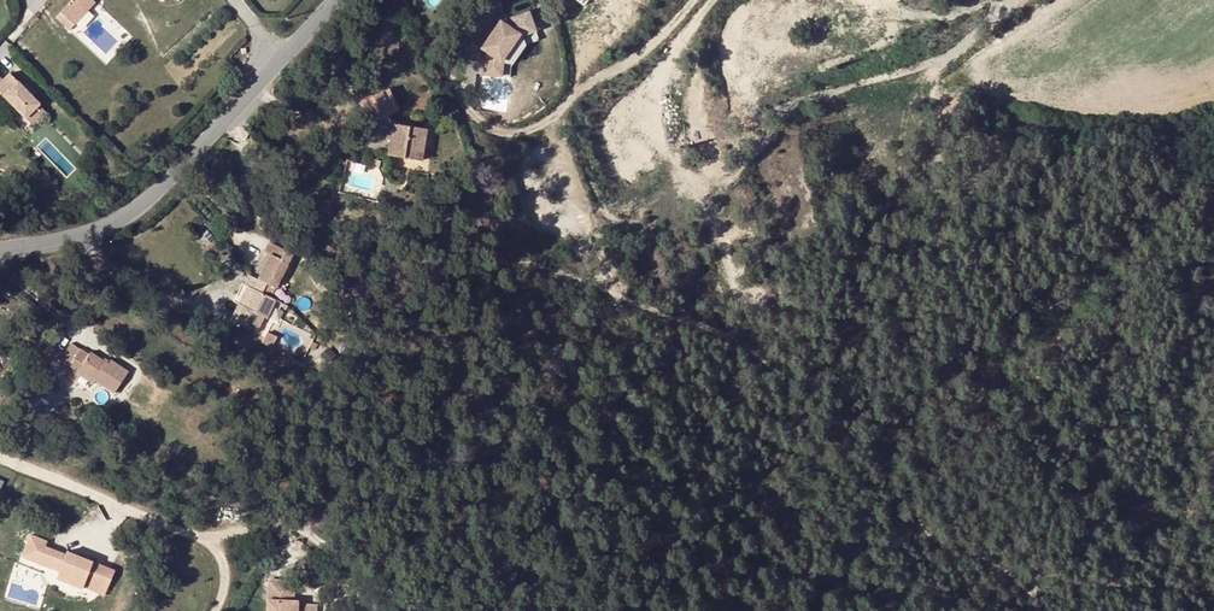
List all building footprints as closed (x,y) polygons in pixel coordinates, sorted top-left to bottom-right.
[(58,20),(72,33),(98,5),(95,3),(92,0),(76,0),(58,20)] [(488,68),(505,71),(507,57),(506,55),(524,29),(526,31),(541,26),(535,7),(516,12),(512,19),(506,15),(488,42),(494,47),(492,49),(488,68)] [(327,73),(347,63),(346,59),(326,70),(327,73)] [(40,104),(31,95),(25,88),(11,73),(3,81),(0,77),(0,95),(3,93),(26,117),(28,116),(34,123),(46,112),(39,105),(40,104)] [(28,86),(25,88),(31,95),(34,92),(28,86)] [(362,97),(371,120),(389,113),(380,90),(362,97)] [(388,155),(398,157),(423,161),(428,130),(390,124),(387,140),(391,140),(388,155)] [(398,169),(398,157),(388,155),(389,170),(398,169)] [(270,255),(259,278),(271,284),(278,287),(293,254),(270,243),(265,253),(270,255)] [(267,293),(271,284),(259,278),(250,274),(245,282),(252,285),(258,288),(250,306),(243,303),(235,320),(261,331),(269,315),(271,317),(279,299),(267,293)] [(250,306),(258,288),(252,285),(243,303),(250,306)] [(78,369),(94,380),(112,392),(127,370),(111,360),(109,363),(90,351),(88,354),(79,348),(69,363),(78,369)] [(62,372),(71,379),(75,373),(78,369),(69,363),(62,372)] [(92,383),(94,380),(78,369),(75,373),(92,383)] [(102,595),(112,570),(65,552),(63,555),(43,547),(45,541),(28,535),(20,557),(57,571),(54,578),(80,588),(84,578),(94,582),(93,592),(102,595)] [(335,568),(328,578),(338,584),(344,574),(335,568)] [(316,605),(297,604),(297,600),(292,600),(293,583),(269,581),(268,599),(267,610),(316,610),(316,605)]
